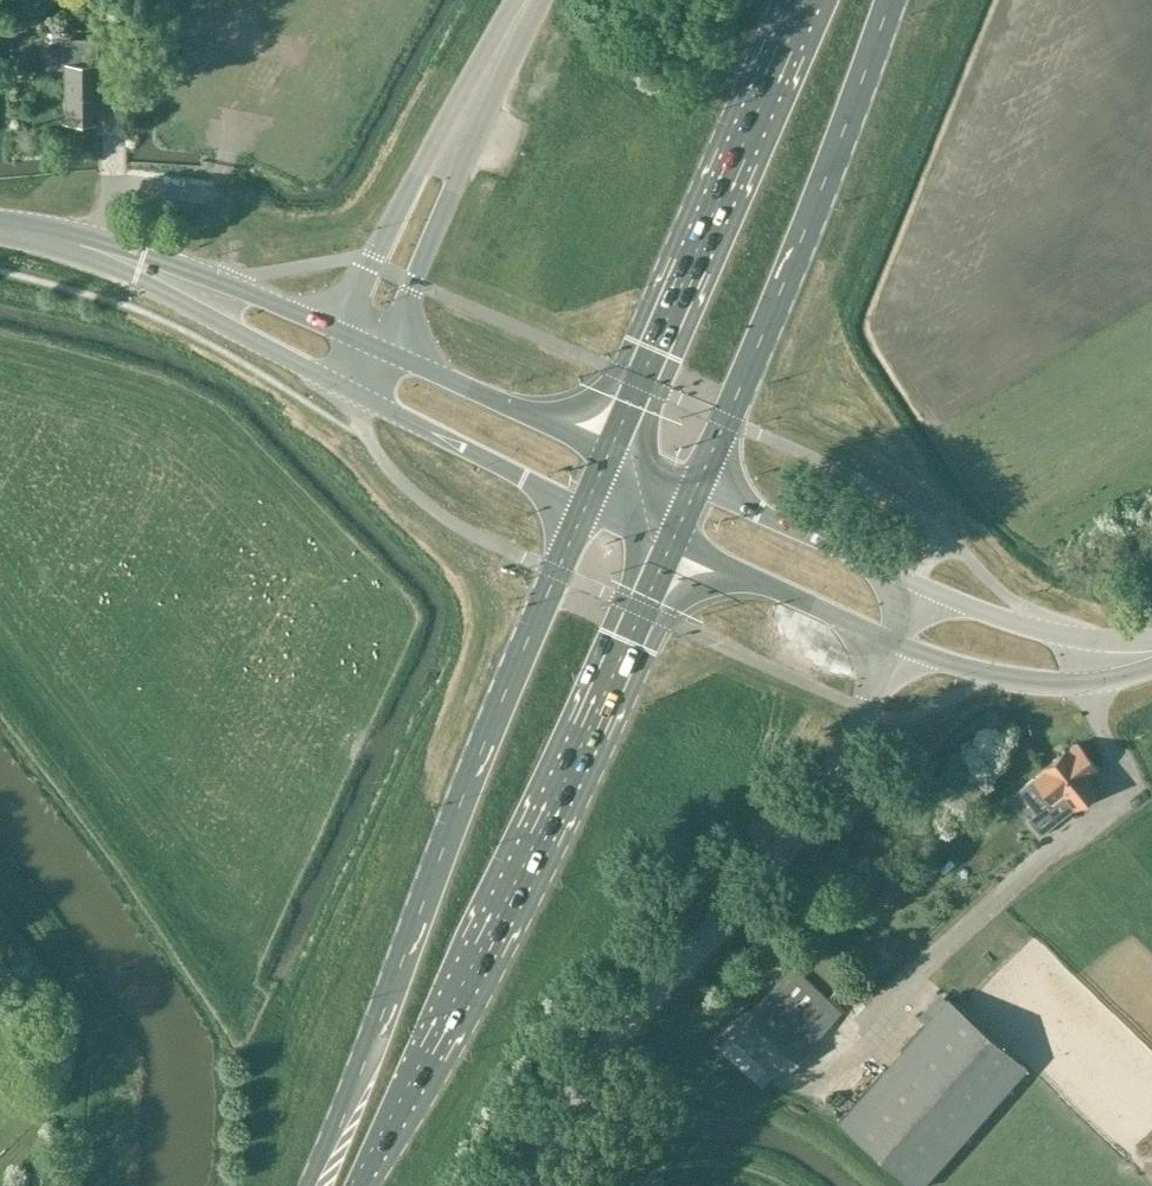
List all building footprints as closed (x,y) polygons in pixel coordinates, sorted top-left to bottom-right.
[(67,121),(98,121),(97,64),(97,39),(67,39),(67,48),(48,48),(48,67),(67,67),(67,121)] [(1078,743),(1066,752),(1044,769),(1046,771),(1035,780),(1051,800),(1037,812),(1049,827),(1057,820),(1059,823),(1097,792),(1088,780),(1099,770),(1078,743)] [(950,998),(840,1123),(912,1185),(924,1185),(1028,1067),(950,998)] [(766,999),(720,1048),(762,1087),(773,1075),(777,1078),(813,1043),(766,999)]
